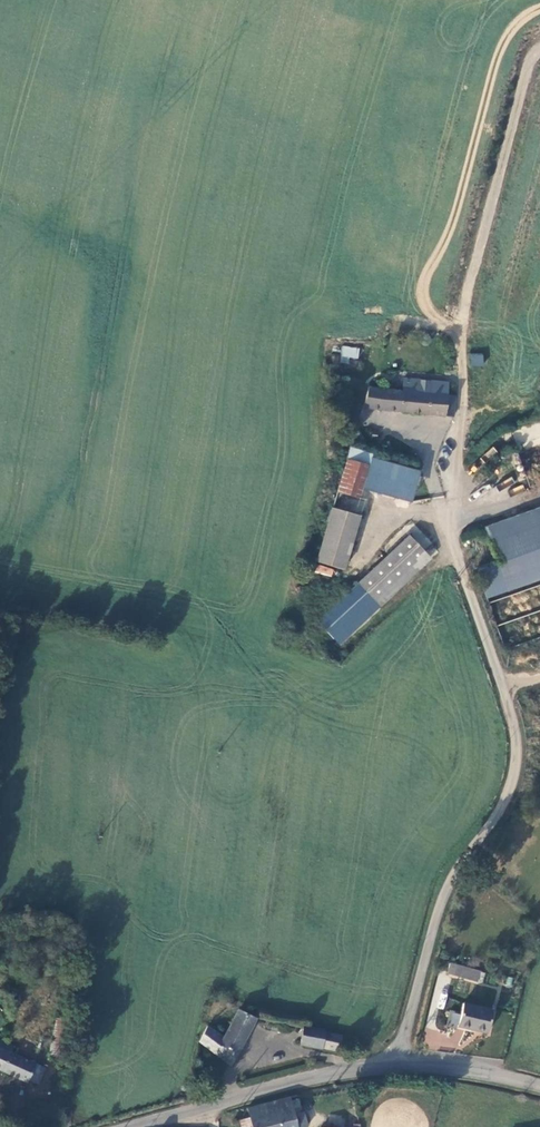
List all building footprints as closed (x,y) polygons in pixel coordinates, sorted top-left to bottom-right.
[(349,364),(350,358),(358,359),(360,347),(342,345),(340,363),(349,364)] [(470,353),(470,366),(483,366),(483,354),(470,353)] [(362,407),(453,416),(455,395),(448,394),(449,382),(404,379),(402,390),(373,387),(368,386),(362,407)] [(355,436),(354,439),(355,442),(357,444),(361,444),(364,443),(365,440),(364,437),(361,435),(358,434),(355,436)] [(491,460),(497,451),(491,446),(484,456),(491,460)] [(349,448),(337,492),(360,498),(362,488),(409,500),(417,471),(370,459),(371,454),(349,448)] [(400,465),(417,461),(413,449),(397,452),(400,465)] [(337,492),(331,508),(354,514),(360,498),(337,492)] [(489,524),(510,587),(539,578),(539,507),(489,524)] [(331,508),(316,560),(342,569),(357,516),(354,514),(331,508)] [(416,526),(409,532),(431,557),(438,551),(416,526)] [(338,642),(430,558),(409,534),(317,618),(338,642)] [(314,572),(331,577),(334,569),(317,564),(314,572)] [(539,636),(531,612),(539,609),(539,589),(539,586),(489,603),(505,648),(539,636)] [(451,974),(478,981),(480,971),(454,964),(451,974)] [(488,1032),(493,1009),(472,1004),(463,1002),(458,1025),(488,1032)] [(232,1064),(256,1018),(238,1009),(223,1036),(206,1027),(199,1041),(232,1064)] [(438,1011),(434,1028),(443,1029),(447,1013),(438,1011)] [(55,1018),(47,1056),(58,1058),(66,1020),(55,1018)] [(300,1044),(339,1050),(342,1034),(324,1031),(325,1028),(303,1025),(300,1044)] [(44,1067),(0,1048),(0,1069),(26,1081),(27,1079),(37,1084),(44,1067)] [(297,1093),(247,1107),(250,1118),(253,1126),(300,1126),(307,1125),(304,1111),(293,1113),(291,1104),(299,1102),(297,1093)] [(250,1118),(239,1121),(241,1126),(253,1126),(250,1118)]
